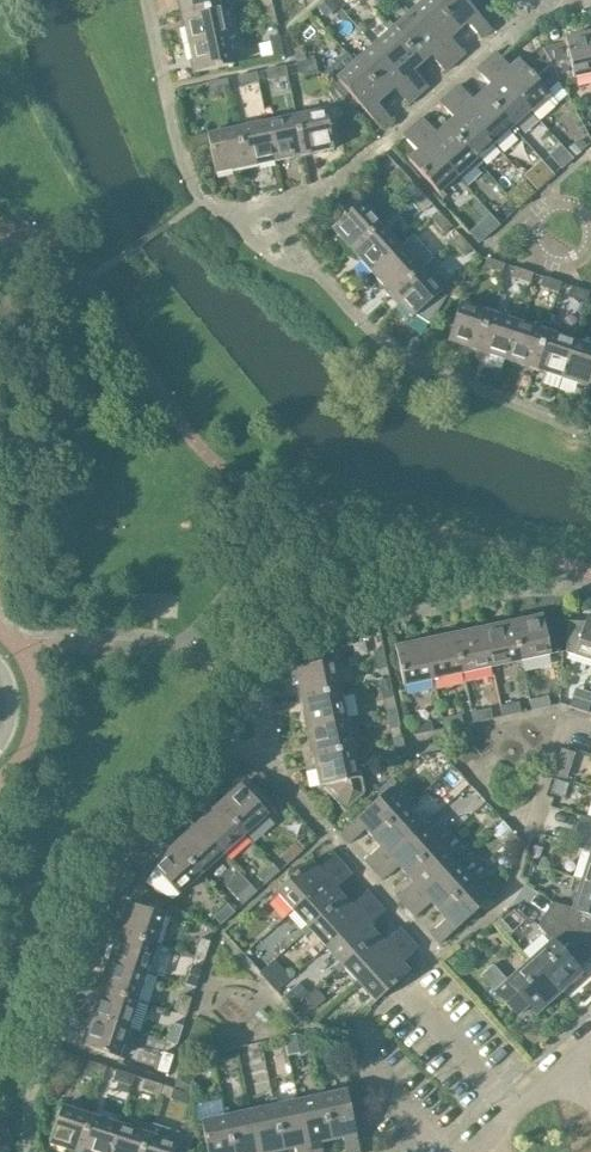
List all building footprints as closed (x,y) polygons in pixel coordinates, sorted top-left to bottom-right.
[(220,6),(219,0),(179,0),(182,14),(220,6)] [(317,6),(326,16),(336,6),(331,0),(324,0),(317,6)] [(458,30),(431,0),(423,0),(410,12),(455,61),(464,53),(450,38),(458,30)] [(491,29),(464,0),(431,0),(458,30),(467,22),(481,38),(491,29)] [(188,43),(226,35),(220,6),(182,14),(188,43)] [(266,27),(276,25),(277,25),(273,6),(262,8),(266,27)] [(444,71),(455,61),(410,12),(393,27),(388,22),(387,23),(423,61),(430,55),(444,71)] [(413,71),(423,61),(387,23),(384,26),(388,31),(374,45),(418,94),(427,86),(413,71)] [(590,73),(590,33),(565,38),(566,44),(543,49),(559,80),(572,72),(573,77),(590,73)] [(226,35),(188,43),(194,72),(233,64),(226,35)] [(272,57),(282,55),(283,55),(279,36),(268,38),(272,57)] [(407,104),(418,94),(374,45),(356,60),(351,55),(350,56),(385,95),(393,88),(407,104)] [(544,89),(559,80),(543,49),(542,49),(523,65),(518,59),(509,67),(495,52),(486,60),(530,110),(545,97),(550,102),(553,99),(544,89)] [(385,95),(350,56),(350,57),(346,52),(320,75),(347,104),(353,98),(380,128),(390,119),(376,103),(385,95)] [(298,74),(317,70),(314,59),(295,64),(298,74)] [(515,125),(530,110),(486,60),(475,70),(489,86),(481,93),(516,133),(519,130),(515,125)] [(287,76),(285,66),(266,70),(268,80),(287,76)] [(258,83),(256,73),(256,72),(236,76),(239,87),(258,83)] [(229,89),(227,79),(227,78),(207,83),(210,93),(229,89)] [(473,101),(464,91),(458,84),(449,93),(493,144),(509,130),(514,135),(516,133),(481,93),(473,101)] [(478,157),(493,144),(449,93),(438,103),(452,119),(445,126),(480,166),(483,163),(478,157)] [(296,116),(304,155),(333,149),(325,110),(296,116)] [(274,161),(304,155),(296,116),(266,122),(274,161)] [(436,133),(427,123),(422,117),(412,126),(457,176),(472,163),(477,168),(480,166),(445,126),(436,133)] [(246,167),(274,161),(266,122),(237,128),(246,167)] [(441,191),(457,176),(412,126),(402,135),(416,151),(407,159),(443,199),(446,196),(441,191)] [(215,174),(246,167),(237,128),(207,135),(215,174)] [(403,189),(411,182),(411,181),(398,167),(390,174),(403,189)] [(424,212),(432,205),(432,204),(418,189),(410,196),(424,212)] [(514,190),(507,196),(518,208),(525,202),(514,190)] [(351,250),(380,223),(360,201),(331,228),(351,250)] [(444,234),(452,227),(439,212),(431,219),(444,234)] [(488,218),(478,226),(487,235),(496,227),(488,218)] [(371,272),(400,246),(380,223),(351,250),(371,272)] [(464,256),(472,249),(459,234),(451,241),(464,256)] [(391,295),(421,269),(400,246),(371,272),(391,295)] [(501,274),(505,264),(486,258),(483,268),(501,274)] [(529,284),(533,273),(514,267),(511,278),(529,284)] [(421,269),(391,295),(412,318),(415,315),(429,324),(446,297),(421,269)] [(558,293),(561,283),(561,282),(542,276),(539,287),(558,293)] [(586,302),(589,292),(571,285),(568,296),(586,302)] [(477,350),(489,313),(459,303),(447,341),(477,350)] [(505,360),(517,322),(489,313),(477,350),(505,360)] [(505,360),(533,369),(548,322),(545,331),(517,322),(505,360)] [(559,329),(560,325),(548,322),(533,369),(562,378),(576,335),(559,329)] [(576,335),(562,378),(590,388),(590,385),(590,346),(574,341),(576,335)] [(541,616),(513,622),(521,660),(557,652),(560,620),(543,622),(541,616)] [(586,617),(584,621),(567,621),(566,652),(590,661),(590,619),(586,617)] [(491,666),(521,660),(513,622),(483,628),(491,666)] [(462,672),(491,666),(483,628),(454,634),(462,672)] [(433,679),(462,672),(454,634),(425,640),(433,679)] [(404,685),(433,679),(425,640),(396,647),(404,685)] [(304,666),(294,668),(301,698),(339,690),(330,645),(301,652),(304,666)] [(376,670),(386,668),(387,668),(383,648),(372,651),(376,670)] [(382,700),(393,698),(394,698),(389,678),(378,681),(382,700)] [(307,727),(345,719),(339,690),(301,698),(307,727)] [(550,706),(548,696),(528,700),(531,711),(550,706)] [(587,713),(590,703),(572,697),(568,707),(587,713)] [(520,713),(520,712),(518,702),(499,706),(502,717),(520,713)] [(389,729),(399,727),(400,727),(396,708),(385,710),(389,729)] [(492,719),(492,718),(489,708),(470,712),(472,723),(492,719)] [(463,725),(460,714),(441,718),(443,729),(463,725)] [(352,748),(345,719),(307,727),(313,757),(351,748),(352,748)] [(433,732),(433,731),(430,721),(411,725),(413,736),(433,732)] [(395,758),(405,756),(406,756),(402,737),(391,739),(395,758)] [(351,748),(313,757),(319,786),(321,786),(344,811),(363,795),(364,792),(361,775),(357,776),(351,748)] [(218,805),(244,833),(266,814),(241,785),(218,805)] [(373,838),(411,804),(409,801),(404,805),(392,792),(397,787),(394,785),(340,834),(348,843),(364,829),(373,838)] [(373,870),(422,826),(409,810),(413,806),(411,804),(373,838),(380,847),(365,861),(373,870)] [(222,853),(244,833),(218,805),(196,825),(222,853)] [(581,815),(576,831),(590,836),(590,818),(581,815)] [(200,873),(222,853),(196,825),(174,844),(200,873)] [(405,874),(444,840),(441,837),(436,841),(422,826),(373,870),(381,879),(397,866),(405,874)] [(576,831),(571,845),(590,851),(581,880),(590,883),(590,836),(576,831)] [(406,907),(455,863),(442,848),(446,843),(444,840),(405,874),(413,883),(397,897),(406,907)] [(171,899),(200,873),(174,844),(151,865),(154,869),(144,883),(171,899)] [(302,851),(301,851),(294,844),(280,857),(287,865),(302,851)] [(292,909),(342,864),(334,856),(318,870),(310,861),(271,896),(273,899),(278,894),(292,909)] [(438,911),(477,876),(474,874),(469,878),(455,863),(406,907),(414,916),(430,902),(438,911)] [(279,872),(279,871),(272,864),(257,877),(264,885),(279,872)] [(334,889),(345,879),(350,874),(342,864),(292,909),(306,926),(301,930),(304,933),(342,898),(334,889)] [(439,944),(440,944),(493,895),(490,893),(485,897),(474,884),(479,879),(477,876),(438,911),(446,919),(430,933),(439,944)] [(581,880),(572,910),(552,903),(545,914),(573,933),(569,938),(584,955),(590,948),(590,883),(581,880)] [(257,892),(256,891),(249,884),(235,897),(242,905),(257,892)] [(325,947),(375,901),(366,892),(350,907),(342,898),(304,933),(306,935),(311,931),(325,947)] [(368,926),(379,915),(384,911),(375,901),(325,947),(340,963),(335,967),(337,969),(375,934),(368,926)] [(117,931),(155,943),(164,915),(126,903),(117,931)] [(234,912),(227,904),(213,917),(220,925),(234,912)] [(509,914),(498,924),(505,931),(516,922),(509,914)] [(574,964),(584,955),(569,938),(573,933),(545,914),(538,925),(551,940),(529,960),(558,994),(581,973),(574,964)] [(359,984),(408,938),(399,929),(383,943),(375,934),(337,969),(339,972),(344,968),(359,984)] [(145,972),(155,943),(117,931),(108,959),(145,972)] [(210,941),(209,941),(199,938),(194,956),(204,960),(210,941)] [(401,962),(411,952),(417,948),(408,938),(359,984),(373,999),(368,1004),(370,1007),(409,972),(401,962)] [(136,1000),(145,972),(108,959),(99,988),(136,1000)] [(536,1014),(558,994),(529,960),(506,981),(493,966),(481,977),(517,1016),(528,1006),(536,1014)] [(275,962),(261,975),(275,991),(289,979),(275,962)] [(201,969),(200,969),(190,966),(184,985),(195,988),(201,969)] [(127,1029),(136,1000),(99,988),(90,1016),(127,1029)] [(298,1000),(290,991),(284,997),(291,1006),(298,1000)] [(191,998),(181,995),(175,1013),(185,1016),(191,998)] [(118,1058),(127,1029),(90,1016),(80,1046),(118,1058)] [(182,1026),(172,1023),(170,1027),(158,1023),(153,1037),(176,1045),(182,1026)] [(296,1035),(283,1038),(287,1055),(310,1049),(308,1039),(296,1035)] [(173,1055),(172,1055),(162,1052),(156,1070),(167,1074),(173,1055)] [(102,1077),(106,1067),(106,1066),(87,1060),(84,1071),(102,1077)] [(131,1086),(134,1076),(116,1070),(112,1080),(131,1086)] [(178,1075),(174,1088),(187,1092),(190,1079),(178,1075)] [(159,1095),(162,1085),(144,1079),(141,1089),(159,1095)] [(192,1095),(173,1088),(173,1089),(170,1099),(188,1105),(192,1095)] [(346,1090),(325,1095),(324,1089),(321,1090),(331,1140),(341,1137),(345,1151),(359,1151),(346,1090)] [(331,1140),(321,1090),(317,1090),(319,1096),(298,1101),(309,1151),(322,1151),(320,1142),(331,1140)] [(298,1101),(277,1105),(276,1099),(272,1100),(283,1150),(294,1148),(295,1151),(309,1151),(298,1101)] [(283,1150),(272,1100),(268,1101),(269,1107),(249,1111),(258,1151),(274,1151),(283,1150)] [(90,1116),(61,1106),(49,1144),(75,1151),(78,1151),(90,1116)] [(224,1110),(220,1111),(221,1117),(200,1121),(207,1151),(233,1151),(224,1110)] [(249,1111),(229,1115),(227,1110),(224,1110),(233,1151),(258,1151),(249,1111)] [(118,1125),(90,1116),(78,1151),(109,1151),(118,1125)] [(146,1134),(118,1125),(109,1151),(141,1151),(150,1122),(146,1134)] [(192,1136),(150,1122),(141,1151),(187,1151),(192,1136)]
